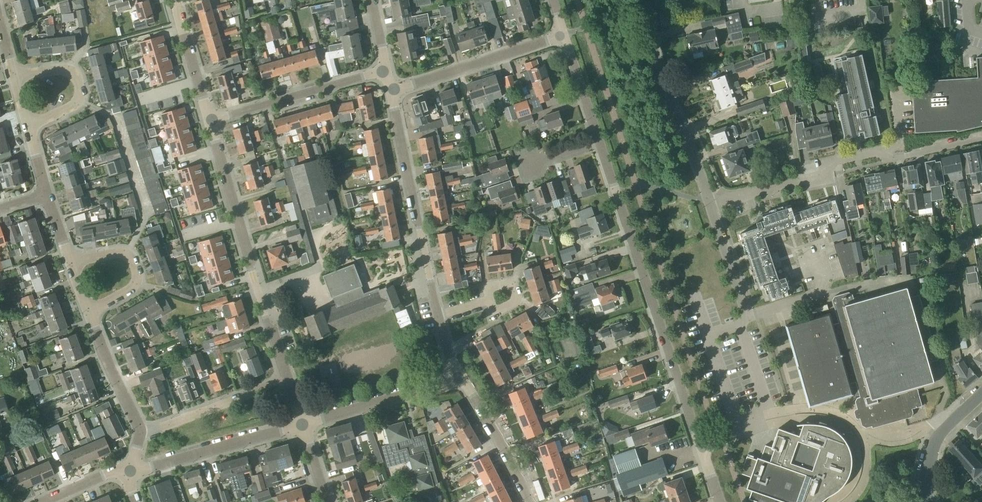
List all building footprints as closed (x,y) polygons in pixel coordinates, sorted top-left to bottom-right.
[(14,2),(17,14),(31,10),(32,9),(30,0),(17,0),(17,1),(14,2)] [(62,2),(65,14),(71,12),(68,0),(62,2)] [(140,21),(133,23),(135,30),(148,27),(148,25),(155,23),(153,17),(148,0),(135,4),(140,21)] [(195,2),(198,11),(211,7),(210,6),(209,0),(202,0),(195,2)] [(310,7),(312,14),(317,13),(317,12),(352,6),(351,0),(334,0),(335,3),(327,4),(310,7)] [(390,7),(392,17),(395,19),(402,18),(411,16),(410,14),(415,13),(414,7),(417,7),(417,6),(416,0),(415,0),(392,5),(390,7)] [(482,4),(481,0),(474,0),(479,15),(485,13),(482,4)] [(530,7),(527,0),(510,0),(512,6),(505,9),(507,15),(530,7)] [(938,0),(940,27),(950,26),(948,0),(940,0),(938,0)] [(117,12),(131,8),(129,1),(115,5),(117,12)] [(211,7),(198,11),(202,24),(215,20),(223,18),(221,11),(228,9),(231,8),(230,5),(229,2),(228,3),(217,6),(216,4),(210,6),(211,7)] [(882,7),(882,5),(868,7),(870,25),(884,24),(883,16),(888,16),(887,6),(882,7)] [(32,9),(31,10),(32,15),(34,15),(37,14),(37,12),(45,10),(44,6),(39,8),(32,9)] [(336,30),(348,27),(347,20),(355,18),(352,6),(322,12),(317,13),(318,19),(337,15),(338,21),(334,21),(336,30)] [(446,16),(447,23),(454,22),(451,6),(445,8),(446,16)] [(245,18),(254,17),(253,7),(243,9),(245,18)] [(530,7),(507,15),(509,21),(516,19),(519,26),(517,26),(519,32),(528,29),(526,23),(534,21),(530,7)] [(672,25),(670,7),(659,9),(661,27),(672,25)] [(79,28),(88,26),(85,9),(76,11),(79,28)] [(31,10),(17,14),(20,24),(34,20),(32,15),(31,10)] [(297,27),(312,23),(309,10),(293,14),(297,27)] [(488,21),(497,18),(494,10),(485,13),(488,21)] [(729,34),(742,32),(742,31),(738,13),(724,16),(711,19),(713,27),(726,24),(728,34),(729,34)] [(428,14),(412,17),(414,23),(429,20),(428,14)] [(226,36),(238,32),(237,30),(240,29),(238,16),(234,17),(236,27),(224,30),(226,36)] [(41,55),(53,53),(49,18),(45,19),(46,26),(47,34),(39,35),(39,40),(41,55)] [(65,52),(63,38),(54,39),(54,34),(55,33),(54,25),(53,18),(49,18),(53,53),(65,52)] [(494,40),(500,38),(503,37),(497,18),(488,21),(494,40)] [(266,43),(267,42),(281,38),(276,19),(261,23),(266,43)] [(206,37),(219,33),(215,20),(202,24),(206,37)] [(414,23),(413,23),(415,29),(430,26),(429,20),(414,23)] [(473,21),(466,23),(469,31),(475,47),(488,42),(483,26),(476,29),(473,21)] [(325,53),(360,46),(358,34),(350,35),(348,27),(336,30),(337,38),(342,37),(343,44),(329,47),(330,52),(325,53)] [(121,29),(122,37),(130,36),(129,28),(121,29)] [(63,38),(65,52),(77,51),(76,44),(82,43),(81,29),(74,30),(75,36),(63,38)] [(691,54),(719,48),(714,29),(686,36),(691,54)] [(405,33),(398,34),(401,48),(426,43),(425,37),(415,39),(414,31),(405,33)] [(469,31),(456,35),(461,51),(475,47),(469,31)] [(742,32),(729,34),(731,42),(743,39),(742,32)] [(210,50),(222,46),(219,33),(206,37),(210,50)] [(144,57),(168,51),(163,36),(139,43),(144,57)] [(41,55),(39,40),(34,41),(33,37),(23,38),(22,48),(28,49),(28,53),(28,56),(41,55)] [(448,55),(456,53),(451,38),(443,40),(448,55)] [(305,41),(299,42),(301,48),(303,54),(307,67),(319,63),(315,51),(309,52),(308,47),(306,47),(305,41)] [(804,83),(811,82),(805,41),(799,41),(804,83)] [(92,68),(106,65),(103,54),(112,52),(112,51),(118,49),(116,43),(110,45),(110,44),(93,49),(95,55),(89,57),(92,68)] [(426,43),(401,48),(403,62),(419,59),(418,51),(428,49),(426,43)] [(222,46),(210,50),(213,63),(226,59),(222,46)] [(325,53),(324,53),(327,66),(335,64),(333,59),(346,56),(347,62),(363,58),(360,46),(325,53)] [(279,61),(272,63),(276,76),(291,71),(287,59),(284,60),(282,54),(280,47),(275,49),(279,61)] [(144,57),(148,72),(172,65),(168,51),(144,57)] [(234,64),(240,62),(238,56),(237,51),(230,53),(232,58),(234,64)] [(265,65),(259,67),(263,79),(276,76),(272,63),(270,57),(268,51),(265,52),(263,53),(264,58),(265,65)] [(753,66),(766,62),(765,52),(749,58),(749,59),(736,64),(733,65),(732,64),(723,67),(726,75),(709,81),(715,95),(740,87),(738,81),(730,84),(727,76),(736,73),(736,74),(753,68),(753,66)] [(307,67),(303,54),(287,59),(291,71),(307,67)] [(873,107),(861,55),(847,58),(847,60),(841,61),(841,60),(833,61),(840,94),(835,96),(839,114),(840,114),(842,121),(840,121),(844,139),(859,136),(859,139),(879,134),(875,116),(871,117),(869,108),(873,107)] [(976,58),(977,78),(951,79),(933,81),(927,81),(912,98),(915,133),(956,131),(956,132),(981,126),(981,57),(976,58)] [(527,85),(548,78),(544,65),(539,67),(537,60),(524,64),(526,71),(523,72),(527,85)] [(95,80),(109,77),(106,65),(92,68),(95,80)] [(172,65),(148,72),(152,86),(176,79),(172,65)] [(824,80),(820,65),(813,66),(817,82),(824,80)] [(221,89),(235,85),(240,84),(239,79),(238,76),(232,77),(231,73),(218,77),(221,89)] [(487,78),(481,80),(490,107),(494,106),(492,99),(494,99),(492,92),(500,90),(495,76),(494,76),(493,74),(486,76),(487,78)] [(508,92),(517,89),(512,75),(503,78),(508,92)] [(241,89),(247,87),(249,86),(246,76),(239,79),(240,84),(241,89)] [(98,92),(112,88),(109,77),(95,80),(98,92)] [(527,85),(525,86),(534,97),(530,100),(528,100),(530,107),(550,100),(548,93),(552,91),(548,78),(527,85)] [(485,109),(490,107),(481,80),(467,85),(471,99),(480,97),(482,103),(483,102),(485,109)] [(419,81),(412,83),(415,94),(422,92),(419,81)] [(235,85),(221,89),(225,101),(238,97),(235,85)] [(802,86),(794,88),(797,96),(804,94),(802,86)] [(740,87),(715,95),(720,110),(737,104),(735,98),(743,95),(740,87)] [(112,88),(98,92),(101,104),(106,103),(108,110),(124,106),(121,95),(115,97),(112,88)] [(446,115),(440,117),(441,119),(443,127),(444,127),(454,123),(451,114),(453,113),(450,102),(457,100),(453,89),(440,93),(444,106),(446,115)] [(360,109),(373,106),(371,93),(357,96),(360,109)] [(245,110),(269,102),(267,98),(243,105),(245,110)] [(420,125),(428,123),(425,114),(429,113),(424,98),(412,102),(414,109),(412,110),(417,126),(420,125)] [(738,117),(765,108),(762,99),(735,109),(738,117)] [(784,117),(796,113),(792,99),(779,103),(784,117)] [(518,119),(532,114),(527,100),(514,105),(518,119)] [(349,113),(355,112),(353,101),(336,104),(338,113),(342,112),(341,110),(348,108),(349,113)] [(319,122),(321,121),(325,120),(334,118),(330,105),(316,109),(319,122)] [(363,121),(376,119),(373,106),(360,109),(363,121)] [(509,129),(519,126),(516,119),(517,118),(512,106),(504,108),(508,121),(506,122),(509,129)] [(164,129),(189,122),(184,107),(160,114),(164,129)] [(355,112),(349,113),(348,108),(341,110),(342,112),(338,113),(340,123),(352,120),(351,114),(355,113),(355,112)] [(316,123),(319,122),(316,109),(302,113),(305,126),(309,125),(312,137),(318,135),(316,130),(317,129),(316,123)] [(124,120),(138,116),(136,110),(122,114),(124,120)] [(548,129),(563,124),(559,112),(544,117),(545,119),(537,121),(541,131),(548,129)] [(821,125),(815,126),(820,148),(833,145),(831,134),(837,133),(834,122),(832,112),(819,115),(821,125)] [(302,127),(305,126),(302,113),(288,117),(291,130),(296,129),(297,135),(298,134),(300,140),(306,139),(304,132),(302,127)] [(520,127),(534,123),(532,114),(518,119),(517,119),(520,127)] [(84,120),(90,134),(96,131),(98,135),(110,130),(104,118),(98,121),(95,115),(84,120)] [(126,125),(139,121),(138,116),(124,120),(126,125)] [(290,130),(291,130),(288,117),(274,121),(277,134),(285,132),(288,144),(294,142),(292,136),(291,136),(290,130)] [(428,123),(420,125),(422,132),(436,129),(443,127),(441,119),(430,123),(429,122),(428,123)] [(89,134),(90,134),(84,120),(72,126),(79,139),(85,136),(87,141),(92,139),(89,134)] [(128,131),(141,127),(139,121),(126,125),(128,131)] [(164,129),(169,144),(193,137),(189,122),(164,129)] [(803,134),(807,151),(820,148),(815,126),(803,129),(802,122),(795,124),(795,131),(795,135),(803,134)] [(472,125),(465,127),(467,132),(469,137),(476,135),(474,130),(473,124),(472,125)] [(72,126),(61,131),(68,144),(68,143),(79,139),(72,126)] [(237,142),(250,138),(247,126),(233,130),(237,142)] [(726,127),(709,133),(715,150),(725,146),(728,153),(761,141),(757,130),(746,134),(747,138),(736,141),(735,138),(737,137),(738,135),(735,127),(733,126),(727,128),(726,127)] [(129,136),(143,132),(141,127),(128,131),(129,136)] [(367,144),(380,141),(378,128),(365,131),(367,144)] [(257,142),(265,139),(263,134),(262,129),(254,132),(257,142)] [(53,142),(49,146),(53,151),(56,149),(63,146),(66,153),(58,156),(60,163),(74,159),(71,151),(72,151),(68,143),(68,144),(61,131),(50,136),(53,142)] [(132,146),(145,142),(143,132),(129,136),(131,143),(132,146)] [(423,138),(419,139),(421,152),(434,149),(440,148),(440,145),(441,145),(439,135),(438,135),(432,136),(423,138)] [(193,137),(169,144),(173,158),(197,151),(193,137)] [(240,154),(254,150),(250,138),(237,142),(240,154)] [(10,151),(8,144),(6,144),(4,140),(0,141),(0,154),(10,151)] [(84,141),(80,143),(86,155),(89,153),(84,141)] [(370,156),(383,154),(380,141),(367,144),(370,156)] [(135,155),(148,151),(146,144),(145,142),(132,146),(135,155)] [(312,150),(310,142),(301,144),(305,159),(313,156),(315,161),(323,158),(320,148),(312,150)] [(80,143),(77,144),(81,152),(80,153),(82,157),(86,155),(80,143)] [(108,161),(121,156),(119,149),(105,153),(108,161)] [(424,164),(437,162),(434,149),(421,152),(424,164)] [(742,150),(722,157),(729,177),(749,170),(742,150)] [(981,171),(981,150),(962,154),(966,174),(970,173),(972,185),(981,183),(981,178),(981,171)] [(137,161),(150,157),(148,151),(135,155),(137,161)] [(372,169),(385,166),(383,154),(370,156),(372,169)] [(491,172),(482,175),(486,186),(499,182),(497,175),(506,172),(507,172),(509,171),(505,159),(498,161),(496,155),(486,158),(488,164),(491,172)] [(946,182),(962,179),(961,170),(958,155),(941,159),(944,173),(946,182)] [(139,166),(152,162),(150,157),(137,161),(139,166)] [(19,171),(16,159),(0,164),(2,171),(0,171),(0,177),(3,176),(19,171)] [(292,167),(283,170),(290,196),(291,196),(296,194),(299,193),(304,209),(306,208),(311,227),(312,226),(321,224),(336,220),(339,219),(339,218),(331,190),(329,183),(323,185),(317,160),(292,167)] [(937,193),(942,192),(941,187),(940,185),(944,184),(939,160),(925,162),(932,194),(937,193)] [(63,177),(92,168),(91,165),(81,168),(79,161),(74,161),(59,166),(61,170),(59,172),(60,177),(63,177)] [(141,172),(154,167),(152,162),(139,166),(141,172)] [(247,178),(260,174),(257,162),(244,166),(247,178)] [(443,173),(458,170),(456,162),(442,165),(443,173)] [(575,194),(587,190),(584,182),(592,180),(586,163),(574,167),(575,168),(567,171),(575,194)] [(177,171),(181,186),(205,179),(201,164),(183,169),(177,171)] [(922,194),(921,187),(923,187),(919,164),(909,166),(912,185),(913,185),(916,200),(908,201),(910,211),(918,210),(919,217),(933,215),(932,208),(930,193),(922,194)] [(375,181),(388,179),(385,166),(372,169),(375,181)] [(913,185),(912,185),(909,166),(901,167),(905,189),(906,189),(908,201),(916,200),(913,185)] [(143,177),(156,173),(154,167),(141,172),(143,177)] [(92,168),(63,177),(66,189),(81,185),(79,178),(83,177),(83,175),(93,172),(92,168)] [(281,174),(279,168),(273,170),(266,172),(267,177),(275,175),(281,174)] [(887,191),(887,190),(897,187),(893,170),(879,173),(885,203),(886,209),(891,209),(890,202),(889,202),(889,198),(890,198),(889,191),(887,191)] [(1,182),(1,183),(5,182),(7,187),(22,183),(19,171),(3,176),(0,177),(0,182),(1,182)] [(120,183),(129,181),(126,172),(118,175),(120,183)] [(156,173),(143,177),(145,183),(158,179),(160,178),(158,172),(156,173)] [(453,179),(453,175),(440,178),(439,172),(426,174),(428,187),(447,183),(448,186),(454,184),(453,179)] [(886,209),(885,203),(879,173),(864,176),(868,193),(878,191),(879,193),(877,193),(878,201),(879,200),(880,204),(881,204),(882,210),(886,209)] [(251,190),(264,186),(260,174),(247,178),(251,190)] [(147,189),(160,184),(158,179),(145,183),(147,189)] [(181,186),(185,200),(209,193),(205,179),(181,186)] [(546,184),(551,201),(559,199),(561,207),(569,205),(573,203),(565,180),(558,182),(557,180),(546,184)] [(513,188),(510,181),(487,188),(491,200),(499,197),(501,205),(518,199),(514,187),(513,188)] [(70,201),(84,196),(82,190),(90,188),(88,182),(81,185),(66,189),(70,201)] [(957,191),(965,190),(963,182),(955,183),(957,191)] [(111,197),(132,191),(130,183),(109,189),(111,197)] [(448,186),(447,183),(428,187),(431,199),(444,197),(443,190),(449,189),(448,186)] [(149,195),(162,190),(160,184),(147,189),(149,195)] [(551,202),(551,201),(546,184),(545,184),(546,185),(534,189),(537,197),(535,197),(536,201),(531,203),(535,216),(547,212),(545,206),(552,204),(551,202)] [(847,221),(859,218),(856,205),(863,203),(859,184),(845,187),(848,200),(842,201),(847,221)] [(84,196),(70,201),(74,213),(87,208),(88,208),(90,208),(87,200),(89,200),(89,198),(98,196),(96,189),(87,192),(88,195),(84,196)] [(379,204),(392,201),(390,189),(377,191),(379,204)] [(151,200),(164,196),(162,190),(149,195),(151,200)] [(213,208),(209,193),(185,200),(189,215),(213,208)] [(981,223),(981,193),(980,193),(981,204),(973,205),(976,224),(981,223)] [(153,206),(166,202),(164,196),(151,200),(153,206)] [(433,212),(452,208),(452,205),(452,204),(446,205),(444,197),(431,199),(433,212)] [(271,210),(267,198),(254,202),(258,214),(271,210)] [(841,219),(834,198),(792,212),(790,205),(762,215),(762,216),(759,217),(756,221),(757,223),(756,223),(758,228),(740,234),(759,290),(767,287),(772,300),(791,294),(786,280),(779,282),(764,237),(797,226),(799,233),(841,219)] [(464,202),(458,204),(459,210),(465,208),(465,205),(475,203),(474,200),(464,202)] [(382,216),(395,214),(392,201),(379,204),(382,216)] [(155,213),(168,208),(166,202),(153,206),(155,213)] [(573,203),(569,205),(571,211),(577,209),(575,203),(573,203)] [(452,208),(433,212),(436,224),(449,222),(447,213),(453,212),(453,211),(457,210),(459,210),(458,204),(452,205),(452,208)] [(102,210),(101,206),(90,211),(90,213),(99,212),(100,219),(98,220),(92,222),(95,240),(107,238),(104,224),(103,219),(102,210)] [(116,221),(119,236),(131,233),(130,228),(138,226),(134,207),(121,210),(123,220),(116,221)] [(595,216),(591,207),(581,210),(585,222),(588,222),(589,225),(577,229),(581,240),(609,230),(603,213),(595,216)] [(271,210),(258,214),(261,226),(274,222),(273,218),(271,210)] [(384,229),(397,226),(395,214),(382,216),(383,223),(377,224),(378,227),(378,230),(384,229)] [(522,217),(521,226),(529,227),(531,219),(522,217)] [(21,235),(37,230),(33,218),(18,223),(21,235)] [(95,240),(92,222),(86,223),(86,220),(74,222),(76,229),(76,235),(82,236),(83,242),(95,240)] [(119,236),(116,221),(104,224),(107,238),(119,236)] [(10,239),(17,236),(13,224),(6,227),(10,239)] [(164,244),(162,237),(164,237),(160,225),(146,230),(148,236),(142,238),(147,250),(164,244)] [(302,240),(298,226),(296,226),(296,225),(286,227),(287,232),(286,232),(289,243),(302,240)] [(397,226),(384,229),(387,241),(400,239),(397,226)] [(47,237),(55,234),(53,227),(44,231),(47,237)] [(25,246),(41,241),(37,230),(21,235),(17,236),(10,239),(11,244),(19,242),(23,240),(25,246)] [(451,232),(438,234),(441,247),(454,244),(459,243),(459,240),(459,239),(459,237),(452,238),(451,232)] [(492,234),(493,242),(500,241),(499,233),(492,234)] [(198,243),(202,258),(226,251),(222,236),(198,243)] [(41,241),(25,246),(7,252),(9,257),(27,251),(29,258),(45,253),(41,241)] [(494,250),(501,249),(500,241),(493,242),(494,250)] [(844,244),(842,241),(839,242),(839,243),(833,245),(844,276),(850,275),(851,278),(854,277),(854,276),(858,275),(851,242),(844,244)] [(310,264),(311,263),(315,262),(309,242),(304,243),(310,264)] [(164,244),(147,250),(151,262),(165,257),(169,255),(182,250),(180,244),(175,246),(175,249),(172,250),(172,252),(168,254),(167,249),(167,248),(165,243),(164,244)] [(282,247),(281,243),(272,246),(273,250),(268,251),(273,267),(274,267),(275,271),(282,268),(281,265),(288,263),(298,260),(296,251),(294,252),(291,244),(283,247),(282,247)] [(454,244),(441,247),(443,259),(456,257),(454,246),(454,244)] [(577,254),(575,250),(574,246),(559,251),(560,254),(562,259),(577,254)] [(182,250),(169,255),(170,258),(174,257),(174,258),(184,255),(183,250),(182,250)] [(230,265),(226,251),(202,258),(206,272),(230,265)] [(902,257),(900,257),(902,275),(910,274),(910,269),(909,256),(908,256),(908,254),(908,253),(901,253),(902,257)] [(909,254),(908,254),(908,256),(909,256),(910,269),(910,274),(916,273),(917,272),(916,268),(916,266),(920,265),(918,253),(914,253),(909,254)] [(501,271),(513,269),(510,254),(498,256),(501,271)] [(489,273),(501,271),(498,256),(486,257),(489,273)] [(165,257),(151,262),(155,273),(169,268),(165,257)] [(456,257),(443,259),(446,272),(459,269),(456,257)] [(552,260),(544,262),(546,269),(554,266),(552,260)] [(589,280),(611,272),(607,260),(579,269),(581,275),(587,273),(589,280)] [(26,265),(18,268),(21,276),(23,276),(29,273),(31,279),(46,274),(43,266),(42,262),(27,268),(26,265)] [(364,293),(361,287),(363,286),(354,263),(323,276),(331,298),(333,298),(336,306),(322,312),(321,311),(306,317),(315,340),(330,334),(330,333),(400,306),(392,285),(380,290),(379,288),(364,293)] [(567,279),(576,276),(575,273),(578,272),(575,263),(563,267),(567,279)] [(459,269),(446,272),(448,284),(454,283),(455,289),(468,286),(467,280),(465,281),(461,281),(460,276),(466,274),(465,271),(471,270),(470,264),(464,265),(465,268),(459,269)] [(234,280),(230,265),(206,272),(210,286),(234,280)] [(527,282),(542,277),(539,266),(535,267),(524,270),(527,282)] [(169,268),(155,273),(159,285),(166,282),(167,286),(174,284),(172,280),(173,280),(169,268)] [(25,281),(19,283),(21,289),(33,285),(35,291),(51,285),(46,274),(31,279),(25,281)] [(941,284),(952,283),(951,274),(940,275),(941,284)] [(531,293),(560,284),(558,279),(544,283),(542,277),(527,282),(531,293)] [(560,284),(531,293),(535,305),(549,300),(548,295),(562,290),(560,284)] [(618,299),(618,298),(619,296),(617,292),(615,291),(613,284),(604,287),(604,286),(595,289),(596,290),(588,293),(585,285),(568,291),(571,307),(584,302),(586,306),(592,304),(593,307),(601,305),(603,311),(615,307),(613,301),(618,299)] [(181,290),(169,286),(167,292),(192,300),(194,294),(194,293),(182,289),(181,290)] [(856,408),(857,409),(855,409),(854,412),(855,418),(858,419),(860,419),(860,420),(862,426),(865,428),(871,426),(872,428),(903,419),(905,419),(911,417),(913,413),(912,409),(922,406),(916,387),(933,382),(933,381),(928,363),(937,360),(919,295),(910,297),(907,288),(906,288),(854,302),(852,294),(848,292),(834,296),(832,300),(838,323),(831,325),(829,315),(787,327),(798,366),(797,366),(798,369),(799,369),(810,406),(851,394),(848,384),(855,382),(860,397),(857,398),(855,402),(856,408)] [(21,298),(19,292),(16,293),(18,300),(19,299),(21,305),(26,304),(28,308),(36,305),(32,294),(21,298)] [(42,310),(57,304),(53,293),(38,299),(42,310)] [(143,302),(155,321),(173,311),(171,308),(165,297),(157,302),(154,296),(143,302)] [(229,303),(226,296),(216,299),(216,300),(209,303),(203,305),(204,310),(210,308),(210,309),(218,306),(218,307),(222,306),(226,319),(230,318),(245,313),(241,299),(229,303)] [(161,333),(155,321),(143,302),(133,307),(140,320),(146,317),(152,329),(151,330),(155,337),(161,333)] [(970,304),(977,345),(980,348),(972,353),(975,357),(973,358),(981,371),(981,302),(970,304)] [(46,321),(62,316),(57,304),(42,310),(27,316),(29,321),(44,315),(46,321)] [(549,306),(544,311),(549,316),(554,311),(549,306)] [(129,326),(140,320),(133,307),(122,313),(129,326)] [(523,332),(533,326),(526,312),(515,318),(523,332)] [(129,326),(122,313),(111,319),(115,325),(110,329),(118,337),(131,330),(129,326)] [(230,318),(226,319),(217,322),(219,331),(224,329),(223,328),(228,326),(230,333),(249,327),(245,313),(230,318)] [(62,316),(46,321),(51,333),(52,336),(58,334),(56,331),(66,327),(62,316)] [(512,337),(523,332),(515,318),(504,324),(512,337)] [(589,327),(587,322),(584,321),(577,323),(580,330),(589,327)] [(631,331),(628,321),(626,322),(626,321),(619,324),(619,323),(610,326),(600,330),(603,338),(613,334),(615,340),(631,334),(630,333),(631,331)] [(36,331),(44,328),(42,323),(35,326),(36,331)] [(146,338),(149,337),(142,324),(139,326),(146,338)] [(179,341),(185,339),(182,328),(181,324),(172,328),(176,332),(179,341)] [(476,343),(481,354),(495,347),(489,336),(492,335),(490,330),(481,334),(483,339),(480,341),(476,343)] [(63,351),(78,346),(74,334),(59,339),(58,337),(54,338),(56,344),(60,343),(63,351)] [(213,338),(215,345),(230,341),(228,334),(213,338)] [(594,347),(590,334),(581,338),(585,350),(588,349),(590,355),(602,351),(600,345),(594,347)] [(498,339),(500,344),(508,340),(506,335),(498,338),(498,339)] [(522,338),(526,346),(529,344),(529,343),(532,342),(528,335),(522,338)] [(20,343),(24,342),(22,336),(15,339),(17,345),(20,343)] [(511,345),(508,340),(500,344),(503,349),(511,345)] [(128,360),(141,355),(139,349),(145,347),(144,342),(137,344),(124,349),(128,360)] [(235,342),(224,345),(227,351),(237,348),(235,342)] [(529,344),(526,346),(530,353),(536,350),(532,342),(529,343),(529,344)] [(498,352),(503,349),(500,344),(495,347),(481,354),(487,365),(500,358),(498,352)] [(63,351),(49,356),(51,361),(65,357),(67,363),(82,357),(78,346),(63,351)] [(246,353),(241,355),(244,362),(246,361),(250,370),(247,371),(251,381),(261,378),(260,374),(263,373),(263,372),(265,372),(262,366),(261,366),(259,360),(258,357),(257,357),(253,347),(245,350),(246,353)] [(21,364),(30,361),(26,348),(17,351),(21,364)] [(225,361),(220,349),(213,352),(216,360),(217,359),(219,364),(225,361)] [(200,352),(191,355),(197,372),(207,369),(200,352)] [(141,355),(128,360),(132,372),(146,367),(141,355)] [(525,357),(519,360),(520,362),(518,363),(519,365),(527,361),(525,357)] [(500,358),(487,365),(492,375),(506,368),(505,367),(500,358)] [(968,369),(965,363),(962,359),(952,365),(959,377),(958,378),(966,387),(977,377),(969,368),(968,369)] [(510,364),(511,365),(512,365),(513,368),(519,365),(518,363),(520,362),(519,360),(510,364)] [(28,381),(38,377),(48,374),(46,368),(39,370),(36,361),(23,365),(24,369),(23,369),(28,381)] [(61,386),(89,376),(85,365),(70,370),(69,370),(57,374),(61,386)] [(198,376),(197,373),(194,365),(187,367),(191,378),(198,376)] [(506,368),(492,375),(498,386),(512,379),(509,374),(515,371),(513,368),(512,365),(511,366),(506,368)] [(601,378),(618,372),(616,365),(598,371),(601,378)] [(632,385),(641,381),(640,381),(647,378),(642,365),(627,370),(629,376),(622,378),(625,387),(632,384),(632,385)] [(166,391),(162,381),(165,379),(161,368),(138,376),(143,388),(150,385),(154,398),(152,399),(157,413),(169,408),(166,401),(174,399),(170,389),(166,391)] [(223,370),(209,375),(215,391),(229,386),(223,370)] [(78,393),(93,388),(89,376),(61,386),(63,391),(76,387),(78,393)] [(38,377),(28,381),(33,396),(42,393),(38,380),(39,380),(38,377)] [(186,402),(200,397),(193,380),(180,385),(181,387),(177,388),(182,401),(186,400),(186,402)] [(543,393),(541,394),(542,398),(550,394),(549,391),(559,387),(556,381),(551,384),(547,386),(548,388),(541,390),(543,393)] [(93,388),(78,393),(82,405),(97,399),(93,388)] [(534,397),(533,394),(532,391),(526,394),(524,388),(510,394),(514,405),(529,399),(534,397)] [(535,400),(542,398),(541,394),(543,393),(541,390),(533,394),(534,397),(535,400)] [(74,394),(66,397),(68,403),(76,400),(74,394)] [(610,408),(630,402),(627,395),(608,401),(610,408)] [(656,409),(656,407),(652,395),(637,400),(629,403),(632,411),(640,408),(641,412),(649,409),(651,411),(656,409)] [(519,416),(533,410),(529,399),(514,405),(519,416)] [(437,430),(463,414),(457,403),(444,411),(447,417),(435,424),(432,420),(426,422),(429,434),(437,429),(437,430)] [(103,410),(100,405),(93,409),(96,415),(103,412),(106,419),(102,421),(110,439),(111,438),(113,441),(121,437),(119,434),(123,432),(114,415),(110,407),(103,410)] [(56,409),(47,413),(49,420),(59,416),(56,409)] [(523,427),(537,421),(533,410),(519,416),(523,427)] [(550,416),(551,420),(559,416),(557,410),(550,412),(552,416),(550,416)] [(978,437),(981,433),(981,411),(966,426),(977,438),(978,437)] [(544,423),(551,420),(550,416),(552,416),(550,412),(542,416),(543,419),(544,423)] [(456,432),(469,424),(463,414),(437,430),(440,434),(453,427),(456,432)] [(86,430),(90,429),(86,421),(79,424),(82,430),(86,429),(86,430)] [(407,431),(404,421),(384,427),(389,444),(381,446),(387,468),(410,461),(413,470),(414,470),(416,477),(414,477),(418,491),(434,487),(433,485),(438,484),(424,435),(414,438),(412,430),(407,431)] [(537,421),(523,427),(528,438),(542,433),(537,421)] [(354,454),(350,439),(355,438),(351,423),(326,430),(338,470),(358,464),(355,454),(354,454)] [(462,442),(475,435),(469,424),(456,432),(462,442)] [(816,425),(810,424),(803,424),(797,425),(797,426),(799,425),(803,425),(799,436),(778,428),(772,447),(765,445),(760,459),(757,457),(757,460),(747,456),(741,474),(750,477),(746,489),(752,491),(749,499),(756,501),(822,501),(824,500),(828,497),(832,495),(835,493),(838,491),(840,489),(842,487),(844,484),(846,482),(848,479),(849,476),(850,473),(851,470),(851,466),(852,463),(852,460),(851,457),(851,454),(850,451),(849,447),(847,445),(846,442),(844,439),(842,437),(840,434),(837,432),(834,431),(835,432),(834,433),(827,430),(828,428),(829,428),(823,426),(816,425)] [(667,439),(663,425),(653,429),(652,426),(631,434),(635,447),(651,442),(652,445),(667,439)] [(87,461),(98,457),(89,437),(93,435),(90,429),(86,430),(86,429),(82,430),(86,438),(85,438),(87,444),(81,447),(87,461)] [(624,438),(630,436),(628,429),(612,434),(612,435),(614,441),(615,441),(624,438)] [(64,438),(64,440),(68,438),(64,430),(57,433),(60,440),(64,438)] [(378,464),(383,462),(372,430),(367,432),(378,464)] [(89,437),(98,457),(109,452),(103,438),(97,440),(94,435),(93,435),(89,437)] [(462,442),(457,445),(458,449),(459,450),(465,447),(468,453),(481,445),(475,435),(462,442)] [(60,440),(64,447),(67,446),(71,445),(68,438),(64,440),(64,438),(60,440)] [(959,439),(956,442),(954,439),(948,444),(951,446),(948,449),(973,477),(972,478),(973,479),(971,481),(975,486),(978,484),(980,486),(981,484),(981,465),(959,439)] [(543,458),(558,453),(554,441),(539,446),(543,458)] [(458,449),(457,445),(455,442),(448,447),(449,450),(451,449),(452,452),(458,449)] [(572,448),(573,451),(580,449),(577,442),(569,445),(570,449),(572,448)] [(31,454),(34,453),(32,448),(33,447),(32,444),(27,446),(24,447),(27,454),(30,453),(31,454)] [(267,488),(279,485),(276,475),(283,473),(282,469),(294,465),(288,445),(265,451),(266,454),(258,456),(267,488)] [(564,454),(573,451),(572,448),(570,449),(569,445),(562,447),(564,454)] [(76,466),(70,452),(67,446),(64,447),(63,448),(66,454),(58,457),(59,457),(54,459),(56,465),(61,463),(64,471),(76,466)] [(30,453),(27,454),(24,447),(24,448),(30,463),(37,460),(34,453),(31,454),(30,453)] [(76,466),(87,461),(81,447),(70,452),(76,466)] [(445,457),(452,452),(451,449),(449,450),(448,447),(441,450),(445,457)] [(640,466),(634,449),(614,456),(620,473),(616,474),(622,491),(626,489),(667,475),(661,459),(640,466)] [(547,469),(562,464),(558,453),(543,458),(547,469)] [(1,457),(5,465),(9,464),(8,463),(12,461),(8,454),(1,457)] [(479,473),(493,466),(487,455),(473,462),(477,468),(471,471),(472,473),(474,476),(479,473)] [(233,460),(241,490),(244,489),(248,488),(243,472),(251,470),(250,468),(252,467),(251,464),(249,464),(247,456),(233,460)] [(234,492),(241,490),(233,460),(218,464),(222,479),(230,476),(234,492)] [(15,469),(12,461),(8,463),(9,464),(5,465),(8,471),(7,472),(12,470),(15,469)] [(36,466),(42,481),(53,476),(47,461),(36,466)] [(562,464),(547,469),(551,481),(566,475),(564,471),(562,464)] [(585,465),(577,468),(578,471),(580,471),(581,474),(584,473),(588,471),(586,468),(585,465)] [(31,485),(42,481),(36,466),(25,471),(31,485)] [(484,484),(498,477),(493,466),(479,473),(484,484)] [(572,477),(581,474),(580,471),(578,471),(577,468),(570,470),(572,477)] [(20,490),(14,476),(12,470),(7,472),(10,478),(3,481),(9,495),(20,490)] [(201,477),(199,470),(184,474),(189,489),(196,487),(195,482),(198,481),(200,488),(207,486),(205,476),(201,477)] [(20,490),(31,485),(25,471),(14,476),(20,490)] [(355,478),(353,472),(345,475),(346,481),(342,482),(346,494),(359,490),(355,478)] [(258,491),(266,489),(263,477),(262,473),(254,476),(255,480),(258,491)] [(466,480),(467,479),(469,482),(475,479),(474,476),(472,473),(464,476),(466,480)] [(566,475),(551,481),(555,492),(570,487),(566,475)] [(466,480),(464,476),(457,480),(461,486),(469,482),(467,479),(466,480)] [(490,494),(503,487),(498,477),(484,484),(489,494),(490,494)] [(669,497),(686,492),(681,478),(665,483),(665,481),(659,483),(661,491),(666,490),(669,497)] [(169,480),(149,487),(154,501),(178,501),(176,498),(169,480)] [(509,498),(503,487),(490,494),(489,494),(484,497),(486,500),(487,501),(501,501),(509,498)] [(210,500),(205,501),(218,501),(217,499),(213,488),(207,490),(210,500)] [(301,489),(277,496),(279,501),(283,501),(288,501),(305,501),(301,489)] [(232,501),(228,490),(220,492),(223,501),(231,501),(232,501)] [(272,498),(269,490),(254,494),(256,501),(260,501),(272,498)] [(346,494),(349,501),(363,501),(359,490),(346,494)] [(686,492),(669,497),(664,499),(665,501),(690,501),(686,492)] [(475,498),(476,501),(478,500),(478,501),(482,501),(486,500),(484,497),(483,494),(475,498)]
